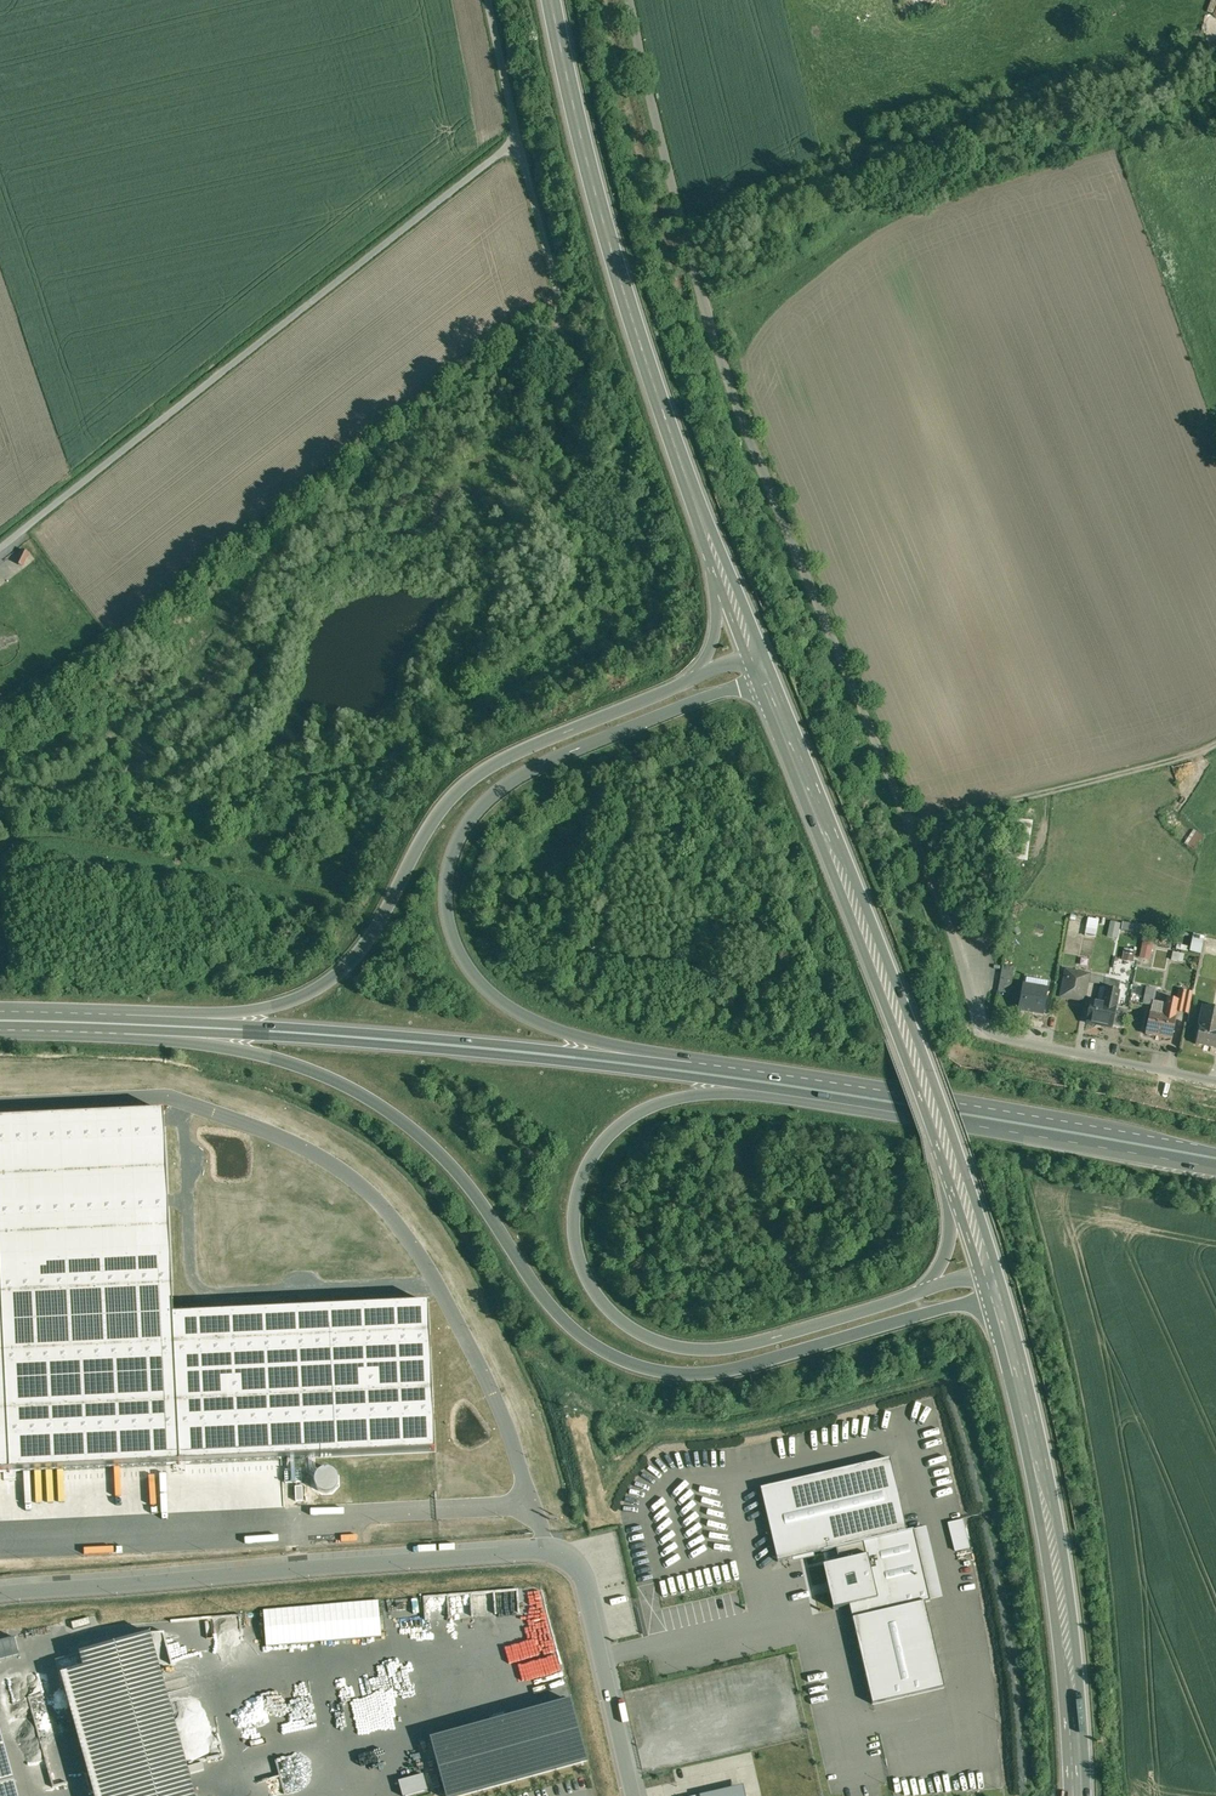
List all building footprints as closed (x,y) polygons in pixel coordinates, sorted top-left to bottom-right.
[(23,565),(30,553),(25,550),(18,562),(23,565)] [(1184,843),(1194,849),(1204,835),(1194,828),(1184,843)] [(1086,934),(1097,934),(1098,917),(1087,917),(1086,934)] [(1117,938),(1121,922),(1110,920),(1107,936),(1117,938)] [(1121,926),(1135,931),(1137,924),(1123,920),(1121,926)] [(1201,952),(1204,935),(1192,933),(1189,950),(1201,952)] [(1139,956),(1150,959),(1152,946),(1142,943),(1139,956)] [(1122,959),(1134,960),(1135,949),(1123,948),(1122,959)] [(1171,958),(1182,961),(1184,954),(1173,951),(1171,958)] [(1003,963),(1000,977),(1008,978),(1011,964),(1003,963)] [(1089,974),(1066,970),(1061,996),(1084,1000),(1088,975),(1089,974)] [(1120,981),(1105,978),(1088,975),(1087,981),(1103,984),(1102,988),(1107,989),(1118,991),(1120,981)] [(1047,990),(1024,985),(1019,1009),(1042,1013),(1047,990)] [(1118,991),(1107,989),(1104,1004),(1090,1001),(1087,1022),(1111,1027),(1112,1026),(1124,1028),(1127,1009),(1115,1007),(1115,1006),(1118,991)] [(1154,996),(1145,994),(1143,1004),(1152,1005),(1154,996)] [(1167,998),(1163,1015),(1150,1012),(1145,1034),(1171,1039),(1175,1018),(1178,1001),(1167,998)] [(1203,1006),(1200,1026),(1199,1026),(1195,1044),(1215,1048),(1215,1009),(1203,1006)] [(848,1606),(872,1704),(945,1686),(925,1602),(931,1601),(913,1529),(906,1530),(888,1456),(760,1488),(779,1563),(823,1552),(831,1585),(837,1609),(848,1606)] [(947,1522),(955,1551),(970,1546),(962,1518),(947,1522)] [(523,1616),(520,1587),(423,1597),(426,1626),(523,1616)] [(378,1599),(263,1609),(266,1647),(382,1637),(378,1599)] [(149,1634),(80,1653),(85,1669),(61,1676),(95,1795),(195,1795),(149,1634)] [(18,1655),(14,1636),(0,1640),(0,1659),(18,1655)] [(429,1737),(446,1795),(459,1795),(587,1760),(570,1698),(429,1737)] [(0,1727),(0,1795),(19,1795),(0,1727)] [(427,1789),(422,1773),(397,1780),(402,1795),(404,1795),(427,1789)]
